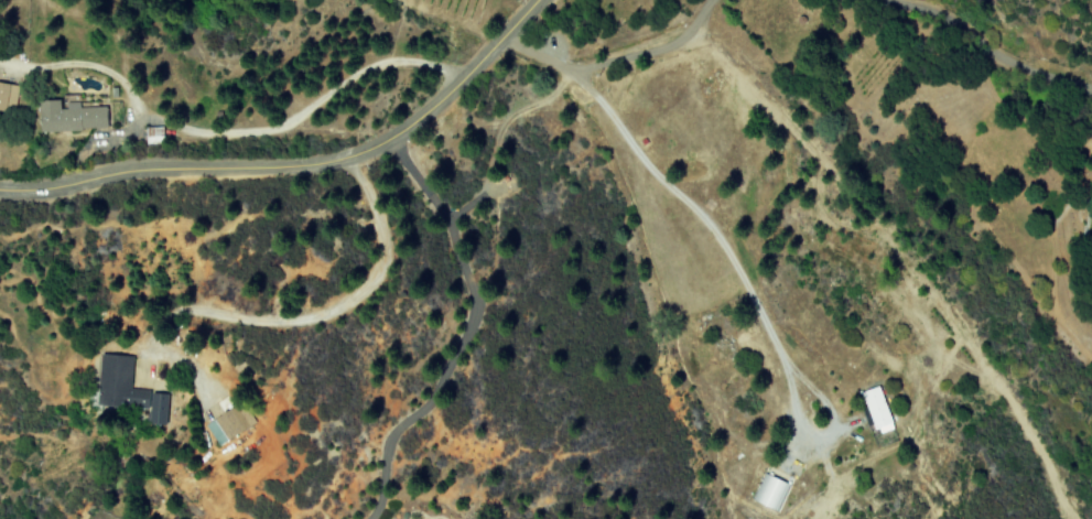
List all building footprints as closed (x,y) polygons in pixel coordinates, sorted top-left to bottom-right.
[(18,86),(0,82),(0,109),(12,112),(18,86)] [(38,131),(106,129),(105,106),(58,108),(58,99),(37,100),(38,131)] [(162,126),(144,127),(145,145),(163,144),(162,126)] [(95,405),(146,408),(145,423),(165,424),(167,392),(129,390),(131,356),(99,354),(95,405)] [(859,392),(873,430),(891,423),(876,385),(859,392)] [(788,483),(761,474),(752,502),(779,511),(788,483)]
